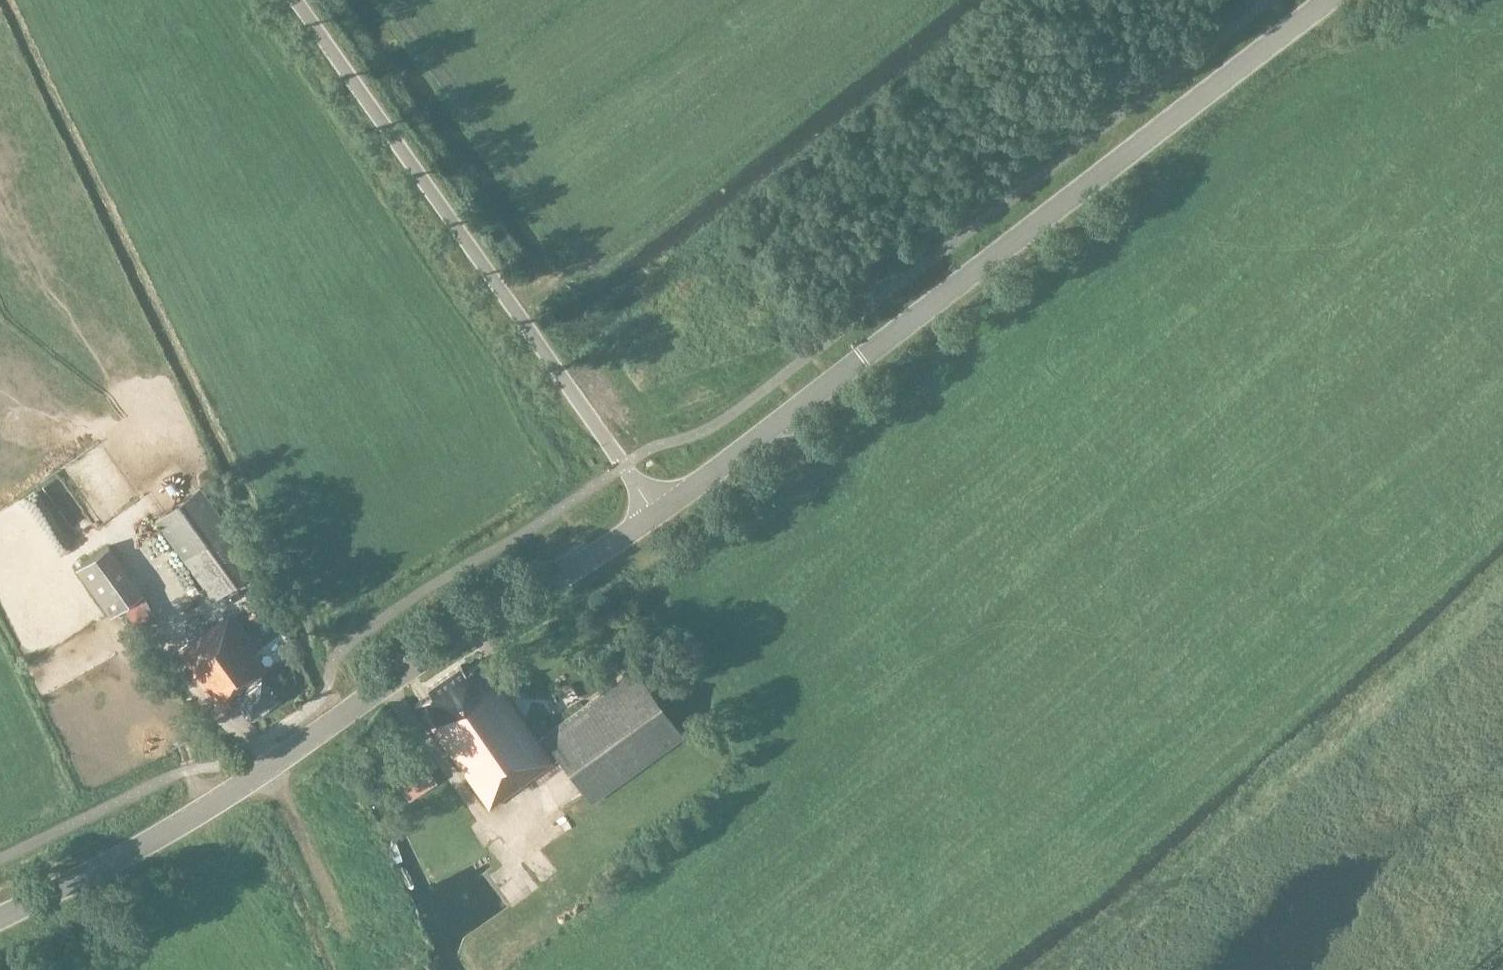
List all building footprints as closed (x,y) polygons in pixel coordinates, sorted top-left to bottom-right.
[(257,567),(211,505),(200,488),(155,522),(212,600),(219,595),(239,623),(266,602),(246,575),(257,567)] [(110,617),(122,608),(136,628),(153,617),(139,595),(142,593),(107,546),(75,570),(110,617)] [(227,615),(177,651),(217,707),(232,696),(249,719),(279,697),(263,674),(267,671),(227,615)] [(431,694),(416,705),(488,809),(552,764),(480,660),(465,670),(461,664),(427,688),(431,694)] [(633,669),(542,735),(592,803),(683,737),(633,669)] [(408,800),(436,782),(418,754),(390,772),(408,800)] [(418,943),(405,948),(410,960),(423,955),(418,943)]
